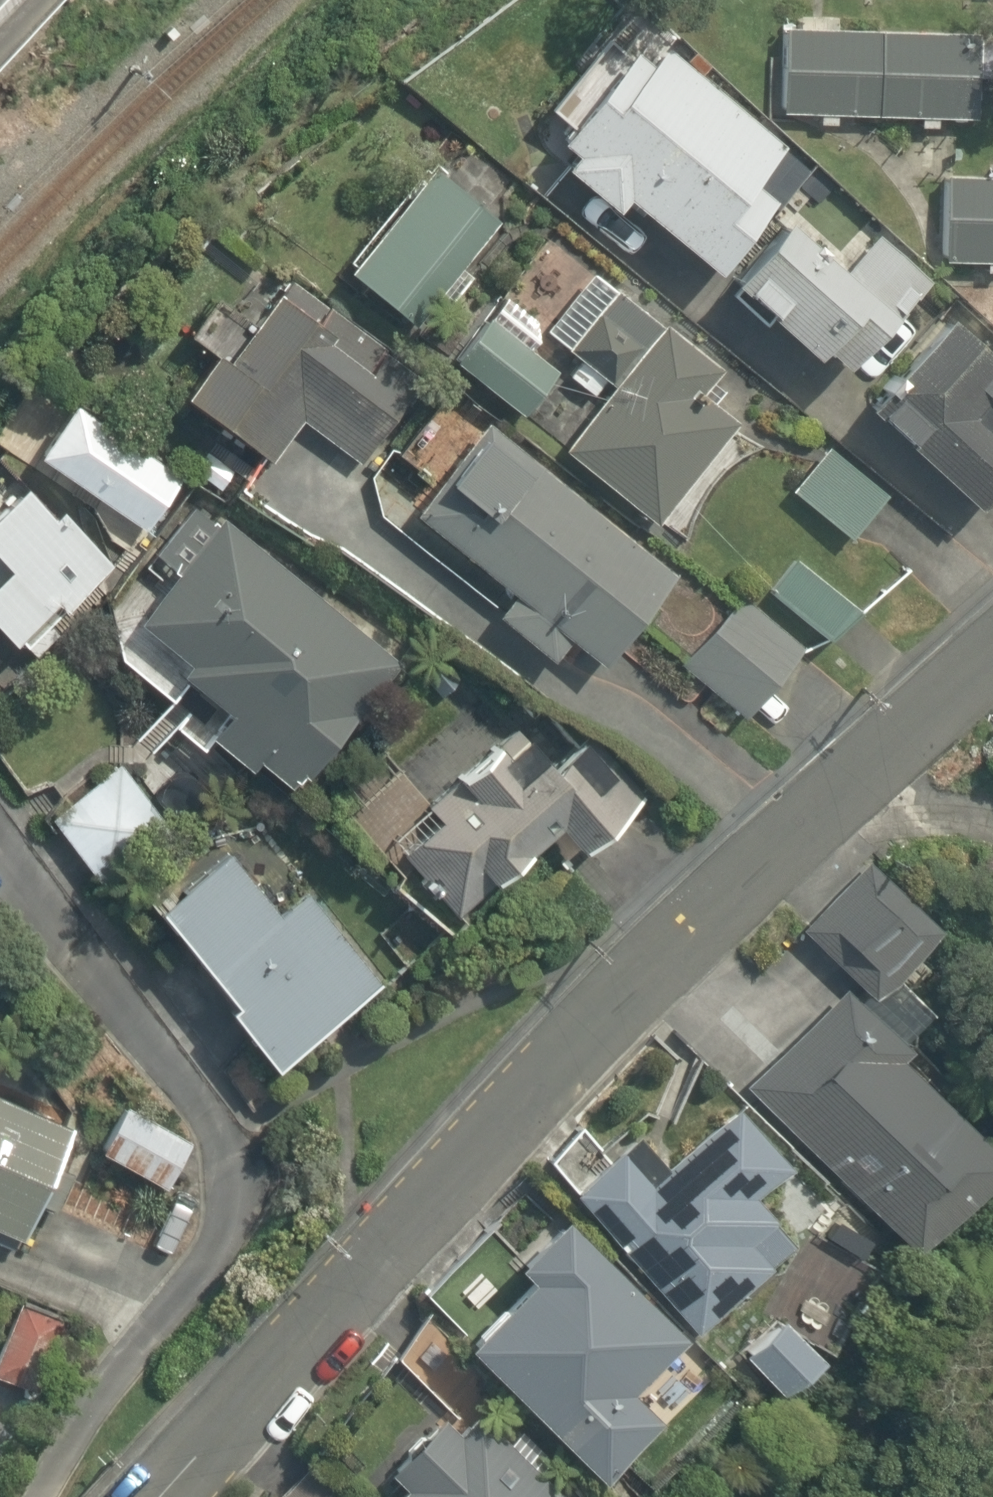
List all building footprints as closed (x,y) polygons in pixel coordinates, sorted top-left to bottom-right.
[(830,128),(831,116),(912,119),(912,131),(930,132),(930,119),(973,121),(973,104),(982,104),(984,59),(975,59),(976,37),(778,29),(775,113),(807,115),(806,127),(830,128)] [(700,286),(773,214),(746,186),(780,152),(701,71),(689,82),(660,52),(639,72),(625,58),(538,142),(559,164),(549,174),(604,230),(625,210),(700,286)] [(978,160),(977,181),(936,179),(933,261),(977,263),(976,276),(992,276),(992,161),(978,160)] [(338,277),(395,329),(488,227),(431,175),(338,277)] [(831,381),(924,280),(855,216),(820,254),(786,223),(720,294),(804,372),(812,363),(831,381)] [(709,377),(585,278),(544,329),(610,382),(551,456),(643,531),(725,429),(690,400),(709,377)] [(261,290),(242,316),(209,291),(169,344),(203,369),(171,412),(254,474),(289,426),(349,470),(403,395),(261,290)] [(478,304),(434,364),(516,425),(561,365),(478,304)] [(852,426),(962,523),(992,487),(992,472),(980,461),(992,446),(992,417),(985,410),(992,401),(992,378),(937,329),(852,426)] [(62,402),(19,469),(135,543),(178,476),(62,402)] [(665,581),(475,425),(400,516),(507,604),(490,625),(543,669),(559,650),(588,674),(665,581)] [(817,452),(781,499),(843,546),(879,499),(817,452)] [(108,562),(57,507),(40,523),(0,480),(0,661),(108,562)] [(392,668),(216,526),(125,638),(177,680),(166,694),(191,714),(184,722),(248,774),(261,759),(296,787),(392,668)] [(799,649),(736,595),(672,671),(735,724),(799,649)] [(395,853),(449,921),(546,844),(566,868),(642,808),(584,735),(545,766),(517,730),(412,813),(426,829),(395,853)] [(34,821),(98,898),(158,848),(94,772),(34,821)] [(183,879),(135,918),(210,1008),(200,1017),(253,1081),(374,981),(295,886),(264,910),(216,852),(183,879)] [(936,926),(871,865),(805,935),(870,996),(936,926)] [(879,1051),(894,1035),(844,987),(743,1091),(897,1240),(982,1151),(879,1051)] [(0,1092),(0,1224),(18,1233),(69,1123),(0,1092)] [(631,1115),(559,1185),(700,1332),(785,1250),(768,1232),(787,1214),(763,1190),(790,1164),(724,1096),(666,1152),(631,1115)] [(683,1338),(559,1214),(511,1262),(526,1276),(457,1346),(591,1479),(657,1412),(633,1388),(683,1338)] [(17,1304),(0,1342),(0,1384),(30,1397),(61,1323),(17,1304)] [(805,1348),(773,1313),(730,1353),(761,1388),(805,1348)] [(473,1421),(450,1443),(428,1421),(382,1465),(393,1476),(375,1493),(379,1496),(546,1496),(473,1421)]
